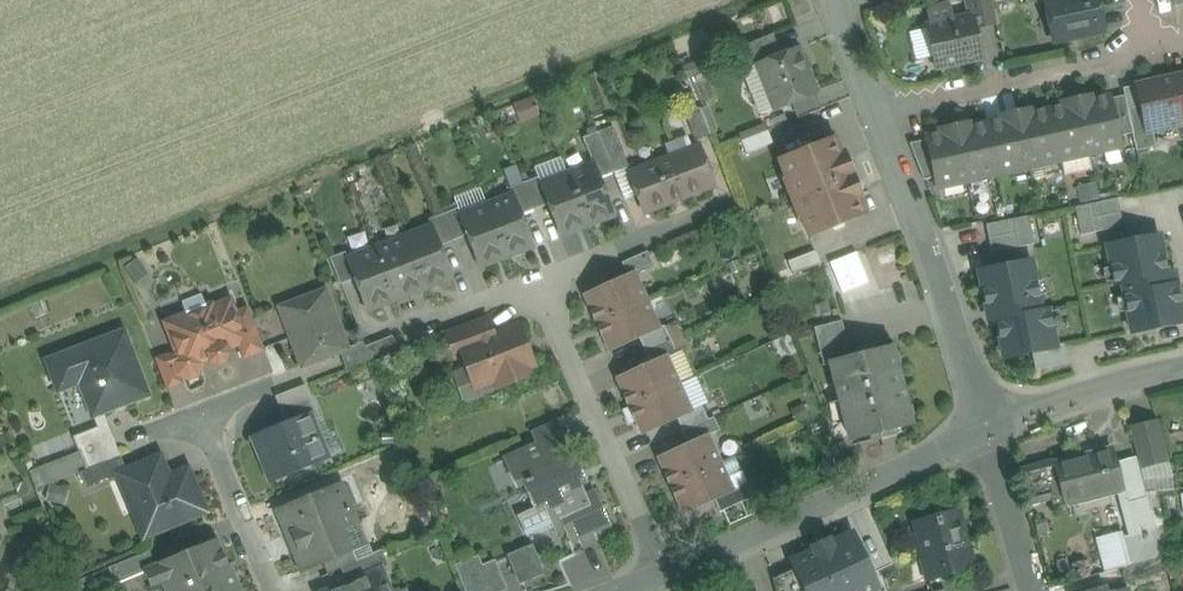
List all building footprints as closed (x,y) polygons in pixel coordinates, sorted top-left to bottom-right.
[(971,16),(973,16),(975,28),(997,23),(992,0),(968,0),(971,16)] [(1045,1),(1054,42),(1104,31),(1097,0),(1045,0),(1045,1)] [(951,9),(946,6),(932,9),(929,14),(932,25),(928,26),(937,68),(982,58),(975,28),(973,16),(971,16),(953,20),(951,9)] [(774,35),(737,49),(745,71),(758,65),(782,55),(774,35)] [(782,55),(758,65),(776,109),(792,103),(815,94),(816,93),(798,49),(782,55)] [(704,61),(693,65),(696,74),(707,70),(704,61)] [(1173,77),(1182,122),(1182,75),(1173,77)] [(1137,85),(1142,106),(1148,132),(1153,131),(1182,125),(1182,122),(1173,77),(1137,85)] [(815,94),(792,103),(798,119),(822,109),(815,94)] [(1110,96),(1096,99),(1095,95),(1078,99),(1091,154),(1121,147),(1119,137),(1111,99),(1110,96)] [(1125,95),(1111,99),(1119,137),(1133,134),(1133,133),(1128,109),(1125,95)] [(1078,99),(1062,102),(1063,106),(1049,110),(1060,161),(1091,154),(1078,99)] [(1142,106),(1128,109),(1133,133),(1133,134),(1137,151),(1156,146),(1153,131),(1148,132),(1142,106)] [(699,109),(685,114),(696,141),(710,135),(699,109)] [(1034,109),(1017,112),(1030,168),(1060,161),(1049,110),(1035,113),(1034,109)] [(1002,120),(988,123),(999,175),(1030,168),(1017,112),(1001,116),(1002,120)] [(764,122),(740,135),(750,153),(774,140),(764,122)] [(988,123),(973,127),(973,122),(956,126),(968,182),(999,175),(988,123)] [(941,134),(926,137),(927,140),(935,178),(938,189),(968,182),(956,126),(940,130),(941,134)] [(629,167),(614,127),(598,132),(614,173),(629,167)] [(614,173),(598,132),(584,138),(594,165),(595,165),(601,178),(614,173)] [(835,139),(780,161),(795,198),(853,175),(845,154),(841,155),(835,139)] [(927,140),(910,144),(924,180),(935,178),(927,140)] [(700,147),(630,174),(645,212),(714,185),(700,147)] [(601,178),(595,165),(594,165),(568,175),(587,224),(614,214),(601,178)] [(542,185),(541,185),(549,204),(560,235),(587,224),(568,175),(542,185)] [(853,175),(795,198),(810,236),(865,214),(858,198),(862,197),(853,175)] [(539,177),(525,183),(535,210),(549,204),(541,185),(542,185),(539,177)] [(1097,181),(1076,185),(1079,202),(1101,198),(1097,181)] [(525,183),(510,188),(513,196),(514,196),(522,215),(535,210),(525,183)] [(522,215),(514,196),(513,196),(488,206),(506,256),(533,245),(522,215)] [(1076,203),(1079,230),(1123,225),(1120,198),(1076,203)] [(461,216),(460,217),(468,236),(480,266),(506,256),(488,206),(461,216)] [(458,208),(444,214),(454,241),(468,236),(460,217),(461,216),(458,208)] [(994,249),(1036,239),(1029,212),(988,222),(994,249)] [(444,214),(429,220),(432,228),(433,227),(441,246),(454,241),(444,214)] [(432,228),(406,238),(425,287),(452,277),(441,246),(433,227),(432,228)] [(1107,244),(1115,284),(1122,283),(1132,333),(1182,323),(1182,317),(1176,283),(1164,285),(1162,275),(1167,274),(1161,244),(1161,242),(1159,234),(1155,234),(1155,243),(1154,243),(1154,235),(1107,244)] [(406,238),(375,250),(394,299),(425,287),(406,238)] [(349,260),(348,260),(355,279),(367,310),(394,299),(375,250),(349,260)] [(346,252),(330,258),(341,285),(355,279),(348,260),(349,260),(346,252)] [(648,252),(623,263),(628,276),(635,273),(654,265),(648,252)] [(1041,309),(1030,258),(978,270),(989,320),(998,318),(1007,361),(1056,350),(1047,308),(1041,309)] [(137,260),(125,269),(132,278),(144,270),(137,260)] [(628,276),(585,296),(597,323),(648,300),(635,273),(628,276)] [(326,291),(281,308),(303,366),(340,352),(347,349),(347,348),(326,291)] [(207,308),(203,297),(183,304),(188,315),(168,323),(179,354),(172,357),(179,374),(189,379),(198,375),(203,364),(201,359),(210,356),(212,361),(219,364),(226,361),(229,354),(226,347),(239,342),(245,340),(235,314),(230,302),(211,309),(211,307),(207,308)] [(648,300),(597,323),(610,351),(639,338),(660,328),(648,300)] [(249,309),(235,314),(245,340),(239,342),(245,357),(265,349),(249,309)] [(488,318),(447,334),(454,354),(464,350),(463,348),(494,336),(488,318)] [(843,321),(814,328),(821,356),(849,349),(843,321)] [(494,336),(463,348),(464,350),(479,387),(497,380),(500,387),(530,376),(528,368),(534,366),(519,326),(494,336)] [(660,328),(639,338),(645,351),(671,339),(665,326),(660,328)] [(124,331),(47,361),(59,391),(80,382),(96,422),(106,418),(104,412),(149,395),(124,331)] [(393,336),(366,347),(364,342),(347,348),(347,349),(340,352),(346,370),(371,360),(398,349),(393,336)] [(671,339),(645,351),(651,364),(668,356),(677,352),(671,339)] [(893,348),(876,352),(876,350),(861,354),(862,356),(832,364),(837,384),(839,383),(848,418),(846,419),(851,439),(881,431),(882,433),(896,430),(896,427),(912,423),(893,348)] [(169,355),(156,360),(166,388),(181,382),(178,375),(179,374),(172,357),(169,355)] [(651,364),(617,379),(630,407),(680,384),(668,356),(651,364)] [(680,384),(630,407),(642,434),(677,418),(693,411),(680,384)] [(307,387),(277,397),(281,408),(286,422),(287,423),(288,422),(316,411),(311,398),(307,387)] [(709,420),(703,407),(693,411),(677,418),(683,431),(709,420)] [(709,420),(683,431),(689,444),(709,436),(720,431),(714,417),(709,420)] [(286,422),(253,436),(272,482),(329,459),(328,458),(321,460),(313,440),(319,437),(312,419),(290,428),(288,422),(287,423),(286,422)] [(1158,419),(1130,427),(1141,469),(1169,462),(1158,419)] [(108,423),(74,437),(87,470),(121,457),(108,423)] [(689,444),(659,459),(671,486),(722,463),(709,436),(689,444)] [(549,439),(505,459),(518,487),(524,484),(536,509),(518,517),(527,537),(554,525),(553,524),(562,520),(572,542),(609,525),(595,493),(585,497),(580,485),(586,482),(575,458),(561,465),(549,439)] [(1110,447),(1057,461),(1045,464),(1054,498),(1053,498),(1055,508),(1068,505),(1068,507),(1120,493),(1122,493),(1115,466),(1110,447)] [(126,471),(122,473),(123,475),(119,477),(144,538),(207,512),(192,477),(173,485),(161,456),(126,471)] [(87,470),(81,473),(88,490),(119,477),(123,475),(122,473),(126,471),(121,457),(87,470)] [(722,463),(671,486),(684,514),(715,500),(745,485),(748,484),(736,458),(735,458),(735,457),(722,463)] [(1120,506),(1129,539),(1123,541),(1130,565),(1163,556),(1156,530),(1154,530),(1136,460),(1115,466),(1122,493),(1120,493),(1123,505),(1120,506)] [(1045,464),(1019,471),(1028,505),(1053,498),(1054,498),(1045,464)] [(341,485),(279,511),(303,570),(325,560),(352,549),(345,530),(358,525),(341,485)] [(745,485),(715,500),(721,513),(751,498),(745,485)] [(956,512),(914,524),(924,558),(929,557),(935,578),(975,566),(968,543),(966,544),(956,512)] [(831,544),(829,539),(813,547),(815,551),(794,561),(808,590),(867,590),(876,587),(852,534),(831,544)] [(189,551),(182,548),(180,555),(155,565),(146,569),(147,571),(153,586),(162,583),(166,590),(180,590),(230,570),(217,539),(189,551)] [(536,541),(509,552),(521,583),(548,572),(536,541)] [(352,549),(325,560),(331,573),(344,568),(358,562),(352,549)] [(150,551),(109,568),(116,584),(147,571),(146,569),(155,565),(150,551)] [(358,562),(344,568),(350,582),(380,570),(374,555),(358,562)] [(1130,565),(1121,568),(1126,584),(1167,572),(1163,556),(1130,565)] [(461,575),(468,590),(499,590),(506,588),(495,562),(461,575)] [(180,590),(239,590),(230,570),(180,590)] [(329,590),(390,590),(381,570),(380,570),(350,582),(329,590)]
